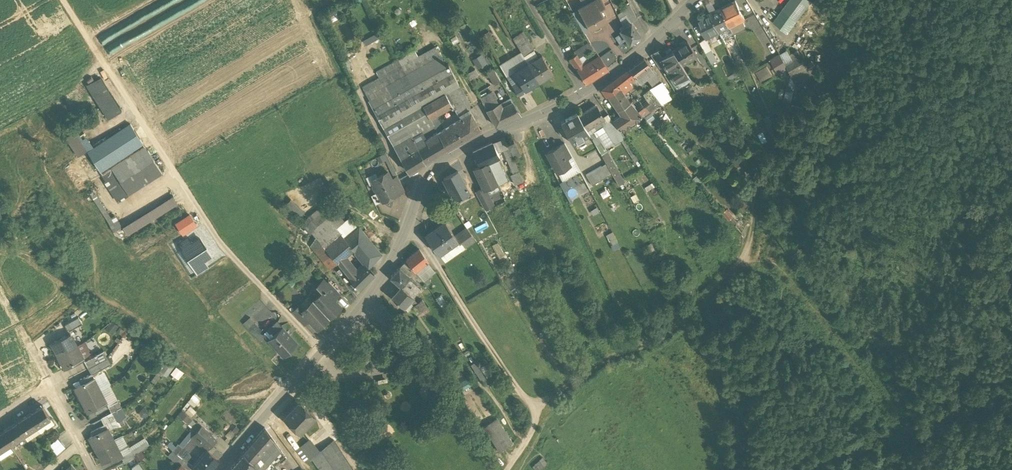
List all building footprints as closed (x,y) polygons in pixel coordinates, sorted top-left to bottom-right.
[(603,0),(590,0),(577,6),(580,11),(596,2),(598,6),(604,2),(603,0)] [(744,19),(735,0),(727,4),(731,12),(736,23),(744,19)] [(775,21),(786,30),(810,0),(792,0),(775,21)] [(580,11),(574,14),(577,19),(582,17),(582,15),(598,6),(596,2),(580,11)] [(727,4),(721,7),(725,15),(731,12),(727,4)] [(598,6),(582,15),(582,17),(589,29),(606,20),(598,6)] [(721,7),(710,13),(714,20),(725,15),(721,7)] [(725,15),(730,26),(736,23),(731,12),(725,15)] [(710,13),(697,19),(706,38),(719,31),(714,20),(710,13)] [(725,15),(714,20),(719,31),(730,26),(725,15)] [(582,17),(577,19),(584,32),(589,29),(582,17)] [(639,35),(630,22),(620,29),(629,42),(639,35)] [(377,32),(363,37),(365,43),(379,38),(377,32)] [(533,49),(525,35),(515,41),(523,55),(533,49)] [(711,48),(706,38),(699,42),(704,52),(711,48)] [(625,53),(632,47),(625,39),(618,44),(625,53)] [(696,55),(687,40),(671,50),(672,51),(681,64),(690,58),(695,55),(696,55)] [(732,55),(738,53),(733,40),(727,42),(732,55)] [(434,46),(361,86),(383,126),(401,116),(444,92),(458,84),(448,65),(446,66),(445,64),(434,46)] [(660,58),(662,57),(657,49),(650,54),(659,67),(664,64),(660,58)] [(681,64),(672,51),(662,57),(660,58),(664,64),(672,77),(675,75),(678,75),(679,77),(686,72),(681,64)] [(781,55),(791,73),(806,65),(802,57),(794,62),(788,51),(781,55)] [(477,67),(487,63),(483,53),(473,57),(477,67)] [(778,73),(787,67),(781,55),(780,53),(770,59),(778,73)] [(542,54),(527,63),(539,81),(553,73),(542,54)] [(578,56),(577,54),(576,54),(570,58),(578,70),(584,67),(578,56)] [(584,67),(578,70),(584,80),(586,83),(608,68),(600,57),(584,67)] [(644,58),(629,69),(622,74),(627,81),(634,76),(649,64),(644,58)] [(814,61),(806,65),(811,73),(818,69),(814,61)] [(527,63),(514,71),(525,89),(539,81),(527,63)] [(649,64),(634,76),(638,82),(654,71),(649,64)] [(756,71),(762,80),(773,73),(767,64),(756,71)] [(806,65),(791,73),(788,83),(793,89),(813,76),(806,65)] [(466,74),(470,79),(478,74),(475,69),(466,74)] [(622,74),(602,89),(607,95),(620,86),(622,89),(629,84),(627,81),(622,74)] [(101,76),(86,84),(108,117),(122,109),(101,76)] [(662,80),(649,88),(659,102),(661,104),(672,98),(667,92),(668,91),(662,80)] [(523,92),(517,82),(512,85),(518,95),(523,92)] [(458,84),(444,92),(451,104),(457,115),(458,115),(468,109),(469,103),(458,84)] [(497,103),(487,86),(477,92),(486,109),(497,103)] [(620,86),(607,95),(617,110),(624,104),(625,105),(630,101),(622,89),(620,86)] [(649,88),(631,101),(642,115),(659,102),(649,88)] [(444,92),(401,116),(408,128),(417,123),(429,117),(435,113),(451,104),(444,92)] [(510,98),(504,101),(507,106),(513,103),(510,98)] [(630,101),(625,105),(624,104),(617,110),(620,113),(612,120),(614,123),(619,129),(620,131),(641,116),(630,101)] [(497,103),(486,109),(495,125),(513,118),(507,106),(500,109),(497,103)] [(521,114),(513,103),(507,106),(513,118),(521,114)] [(595,105),(578,115),(586,129),(594,124),(599,121),(600,121),(603,119),(595,105)] [(74,131),(103,113),(100,109),(71,127),(74,131)] [(468,109),(458,115),(459,117),(460,117),(462,121),(463,121),(471,135),(480,130),(468,109)] [(442,127),(435,113),(429,117),(436,130),(442,127)] [(578,115),(577,113),(560,122),(572,143),(589,134),(586,129),(578,115)] [(417,147),(412,137),(408,128),(401,116),(383,126),(409,172),(435,156),(434,154),(427,141),(427,142),(417,147)] [(471,135),(463,121),(462,121),(460,117),(459,117),(442,127),(436,130),(436,131),(425,138),(427,142),(427,141),(434,154),(446,147),(447,149),(471,135)] [(130,122),(88,150),(102,173),(112,169),(112,168),(145,145),(130,122)] [(417,123),(408,128),(412,137),(421,132),(417,123)] [(619,129),(614,123),(605,129),(609,135),(619,129)] [(768,126),(758,132),(764,142),(774,136),(768,126)] [(66,136),(79,155),(87,149),(76,132),(66,136)] [(504,137),(491,142),(498,156),(502,155),(507,165),(510,164),(515,162),(513,157),(508,147),(507,142),(504,137)] [(602,140),(595,144),(618,184),(625,180),(602,140)] [(491,142),(473,150),(480,165),(496,157),(498,156),(491,142)] [(571,155),(564,142),(558,145),(565,158),(571,155)] [(515,144),(508,147),(513,157),(519,154),(515,144)] [(145,145),(112,168),(112,169),(128,193),(162,172),(153,157),(145,145)] [(579,169),(571,155),(565,158),(558,145),(546,152),(557,171),(569,164),(573,172),(579,169)] [(507,179),(496,157),(488,161),(499,183),(507,179)] [(497,182),(488,161),(480,165),(474,167),(484,188),(497,182)] [(515,162),(510,164),(514,173),(510,174),(515,184),(523,180),(515,162)] [(611,173),(606,163),(601,165),(606,175),(611,173)] [(606,175),(601,165),(596,168),(601,178),(606,175)] [(601,178),(596,168),(591,171),(596,181),(601,178)] [(102,173),(119,200),(128,193),(112,169),(102,173)] [(391,177),(387,170),(377,175),(379,179),(374,181),(373,184),(375,189),(378,190),(383,199),(391,195),(390,194),(396,191),(397,192),(398,192),(398,191),(397,191),(390,178),(391,177)] [(444,178),(454,197),(458,195),(468,190),(458,170),(444,178)] [(596,181),(591,171),(586,174),(591,184),(596,181)] [(391,177),(390,178),(397,191),(398,191),(404,188),(397,174),(391,177)] [(441,190),(452,205),(461,200),(458,195),(454,197),(448,187),(441,190)] [(481,188),(475,191),(484,207),(492,203),(487,193),(485,194),(481,188)] [(92,196),(114,231),(119,228),(98,193),(92,196)] [(127,233),(177,202),(173,195),(123,227),(127,233)] [(297,215),(302,209),(293,200),(287,207),(297,215)] [(461,218),(457,211),(450,216),(455,222),(461,218)] [(183,233),(196,224),(189,214),(176,223),(183,233)] [(468,235),(470,233),(461,218),(455,222),(460,230),(464,237),(468,235)] [(444,220),(425,234),(438,252),(453,241),(457,239),(454,234),(444,220)] [(380,252),(359,225),(345,237),(353,247),(356,251),(361,247),(369,257),(365,261),(367,264),(380,252)] [(460,230),(454,234),(457,239),(458,241),(464,237),(460,230)] [(345,237),(341,232),(325,246),(337,261),(337,260),(344,255),(353,247),(345,237)] [(178,243),(194,266),(203,260),(211,255),(199,237),(192,242),(188,236),(178,243)] [(427,259),(419,249),(407,259),(412,265),(414,269),(415,268),(420,265),(427,259)] [(344,255),(337,260),(350,275),(356,269),(345,255),(345,256),(344,255)] [(407,259),(403,263),(407,269),(412,265),(407,259)] [(207,266),(203,260),(194,266),(197,272),(207,266)] [(356,269),(350,275),(358,287),(374,273),(367,264),(365,261),(356,269)] [(420,265),(415,268),(420,275),(424,271),(420,265)] [(409,275),(399,267),(390,276),(400,285),(400,284),(401,284),(409,275)] [(409,275),(401,284),(407,290),(406,290),(411,296),(417,289),(417,288),(420,285),(409,275)] [(325,277),(317,285),(323,291),(325,289),(330,283),(325,277)] [(330,283),(325,289),(334,298),(339,293),(330,283)] [(401,284),(400,284),(400,285),(392,295),(403,305),(411,296),(406,290),(407,290),(401,284)] [(323,291),(313,300),(313,299),(329,316),(340,305),(334,298),(325,289),(323,291)] [(420,300),(413,304),(418,312),(427,306),(422,298),(420,300)] [(329,316),(313,299),(303,309),(301,311),(309,319),(317,328),(329,316)] [(309,319),(301,311),(303,309),(298,304),(291,311),(304,325),(309,319)] [(86,310),(80,316),(84,321),(91,315),(86,310)] [(75,319),(66,324),(69,331),(78,326),(75,319)] [(258,342),(265,335),(250,319),(243,327),(258,342)] [(277,321),(263,333),(265,335),(268,338),(282,326),(277,321)] [(297,343),(282,326),(268,338),(283,355),(297,343)] [(71,333),(53,343),(59,355),(78,346),(71,333)] [(78,346),(59,355),(65,368),(84,358),(78,346)] [(95,356),(86,361),(89,368),(98,363),(95,356)] [(107,358),(98,363),(102,369),(111,364),(107,358)] [(166,359),(159,370),(167,376),(175,365),(166,359)] [(98,363),(89,368),(92,374),(102,369),(98,363)] [(171,374),(180,378),(184,370),(175,366),(171,374)] [(91,379),(89,375),(80,379),(83,383),(91,379)] [(83,383),(75,387),(82,399),(100,390),(94,377),(91,379),(83,383)] [(100,390),(82,399),(88,412),(107,402),(100,390)] [(489,398),(475,399),(475,422),(489,422),(489,398)] [(118,401),(108,406),(112,412),(121,407),(118,401)] [(299,401),(284,417),(299,431),(314,415),(299,401)] [(51,417),(43,404),(29,413),(37,426),(51,417)] [(121,407),(112,412),(116,420),(107,425),(108,427),(109,429),(115,426),(126,415),(122,407),(121,407)] [(112,412),(102,417),(105,424),(106,425),(107,425),(116,420),(112,412)] [(37,426),(29,413),(15,422),(23,435),(37,426)] [(498,419),(487,427),(501,449),(513,441),(498,419)] [(24,435),(15,423),(2,432),(10,444),(24,435)] [(107,425),(106,425),(105,424),(97,428),(99,432),(108,427),(107,425)] [(217,439),(201,425),(195,433),(210,447),(217,439)] [(99,432),(89,437),(96,449),(114,440),(109,429),(108,427),(99,432)] [(264,427),(242,453),(243,453),(253,463),(254,462),(262,469),(281,450),(265,428),(264,427)] [(2,432),(0,433),(0,451),(9,445),(10,444),(2,432)] [(57,453),(65,446),(59,437),(50,443),(57,453)] [(318,452),(308,439),(300,445),(310,458),(318,452)] [(333,439),(321,449),(335,469),(336,469),(353,469),(333,439)] [(114,440),(96,449),(102,462),(121,452),(114,440)] [(0,451),(0,458),(1,459),(13,451),(9,445),(0,451)] [(138,445),(130,449),(133,453),(140,449),(138,445)] [(310,458),(300,445),(296,448),(306,461),(310,458)] [(130,449),(121,455),(124,462),(134,456),(133,453),(130,449)] [(197,469),(209,469),(219,459),(208,449),(192,465),(197,469)] [(134,453),(138,459),(143,456),(139,450),(134,453)] [(262,469),(254,462),(253,463),(255,465),(260,469),(271,469),(273,468),(271,466),(284,455),(281,450),(262,469)] [(243,453),(228,469),(251,469),(255,465),(253,463),(243,453)]
